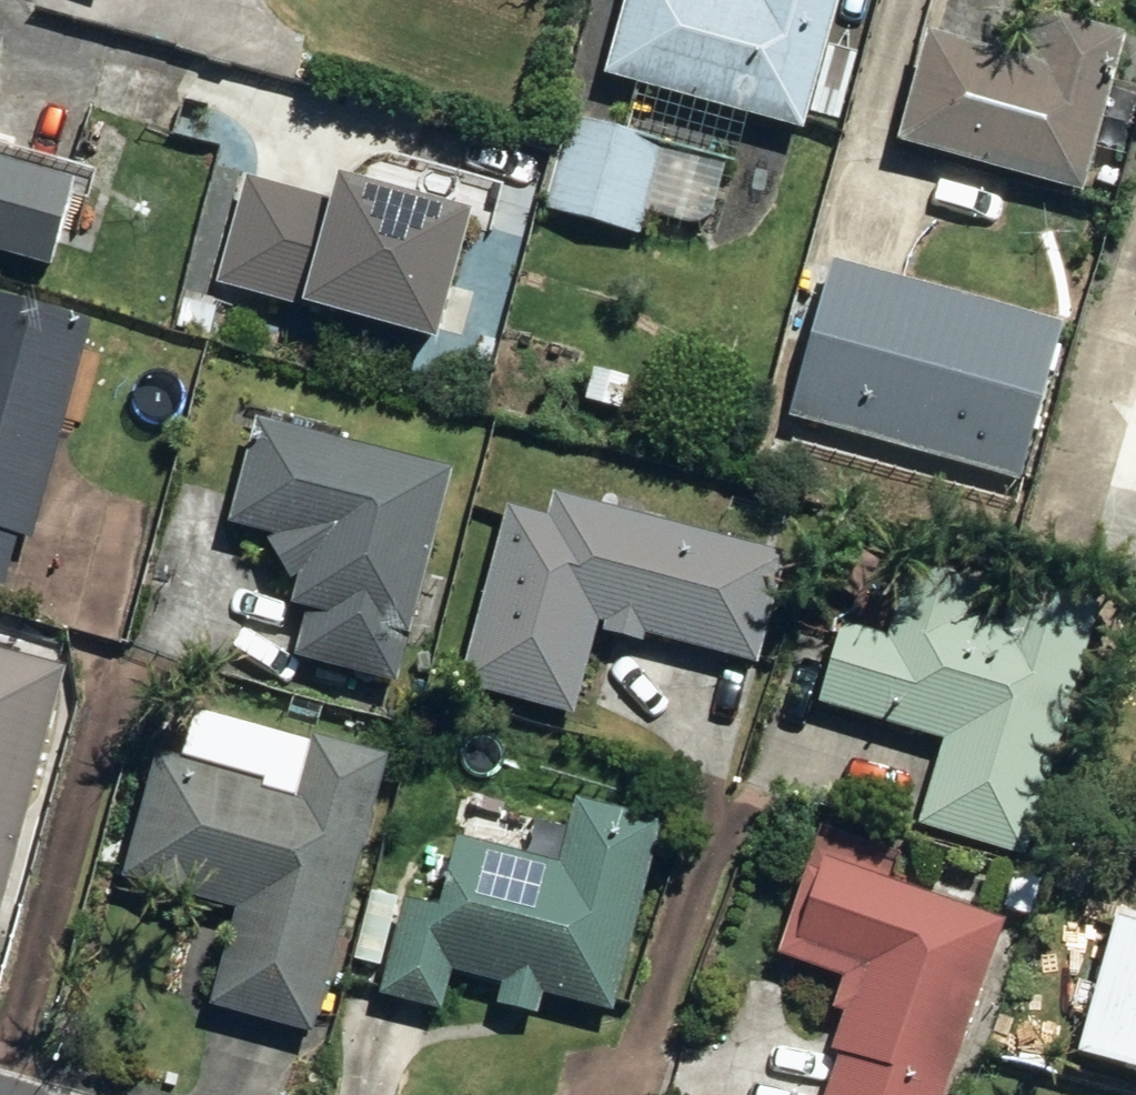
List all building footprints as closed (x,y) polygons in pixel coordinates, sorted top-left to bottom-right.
[(796,128),(833,0),(619,0),(598,75),(627,84),(614,130),(555,114),(530,205),(626,233),(633,207),(697,225),(715,161),(722,163),(736,112),(796,128)] [(891,139),(1075,190),(1117,35),(1042,14),(1030,63),(921,33),(891,139)] [(275,322),(387,357),(404,303),(441,315),(477,201),(439,189),(445,171),(373,149),(364,177),(324,165),(275,322)] [(67,266),(92,181),(0,154),(0,246),(67,266)] [(229,299),(271,313),(297,236),(254,222),(229,299)] [(781,418),(1008,483),(1053,326),(824,261),(781,418)] [(186,324),(214,333),(222,309),(196,298),(186,324)] [(7,539),(22,544),(89,329),(0,302),(0,561),(7,539)] [(441,360),(460,365),(464,344),(447,339),(441,360)] [(573,401),(608,411),(616,381),(582,371),(573,401)] [(284,660),(388,686),(401,640),(405,642),(447,472),(250,422),(223,529),(261,538),(260,543),(282,579),(291,581),(284,605),(297,609),(284,660)] [(449,685),(562,717),(587,625),(592,627),(591,634),(632,644),(635,636),(747,668),(777,560),(627,518),(630,503),(591,492),(588,505),(547,495),(540,521),(498,509),(449,685)] [(907,833),(1016,864),(1091,609),(1007,585),(994,629),(962,620),(970,589),(905,570),(882,645),(834,631),(810,710),(933,746),(907,833)] [(60,674),(0,657),(0,884),(60,674)] [(202,1006),(304,1035),(383,760),(313,740),(294,806),(250,794),(252,787),(151,758),(116,879),(230,911),(202,1006)] [(487,1007),(528,1017),(533,996),(603,1013),(654,825),(572,803),(554,871),(453,845),(434,914),(396,903),(371,995),(431,1011),(441,971),(493,985),(487,1007)] [(999,928),(825,866),(819,881),(805,877),(775,962),(838,985),(827,1014),(840,1019),(828,1055),(836,1057),(822,1094),(940,1094),(999,928)] [(1090,922),(1122,932),(1130,908),(1098,897),(1090,922)]
